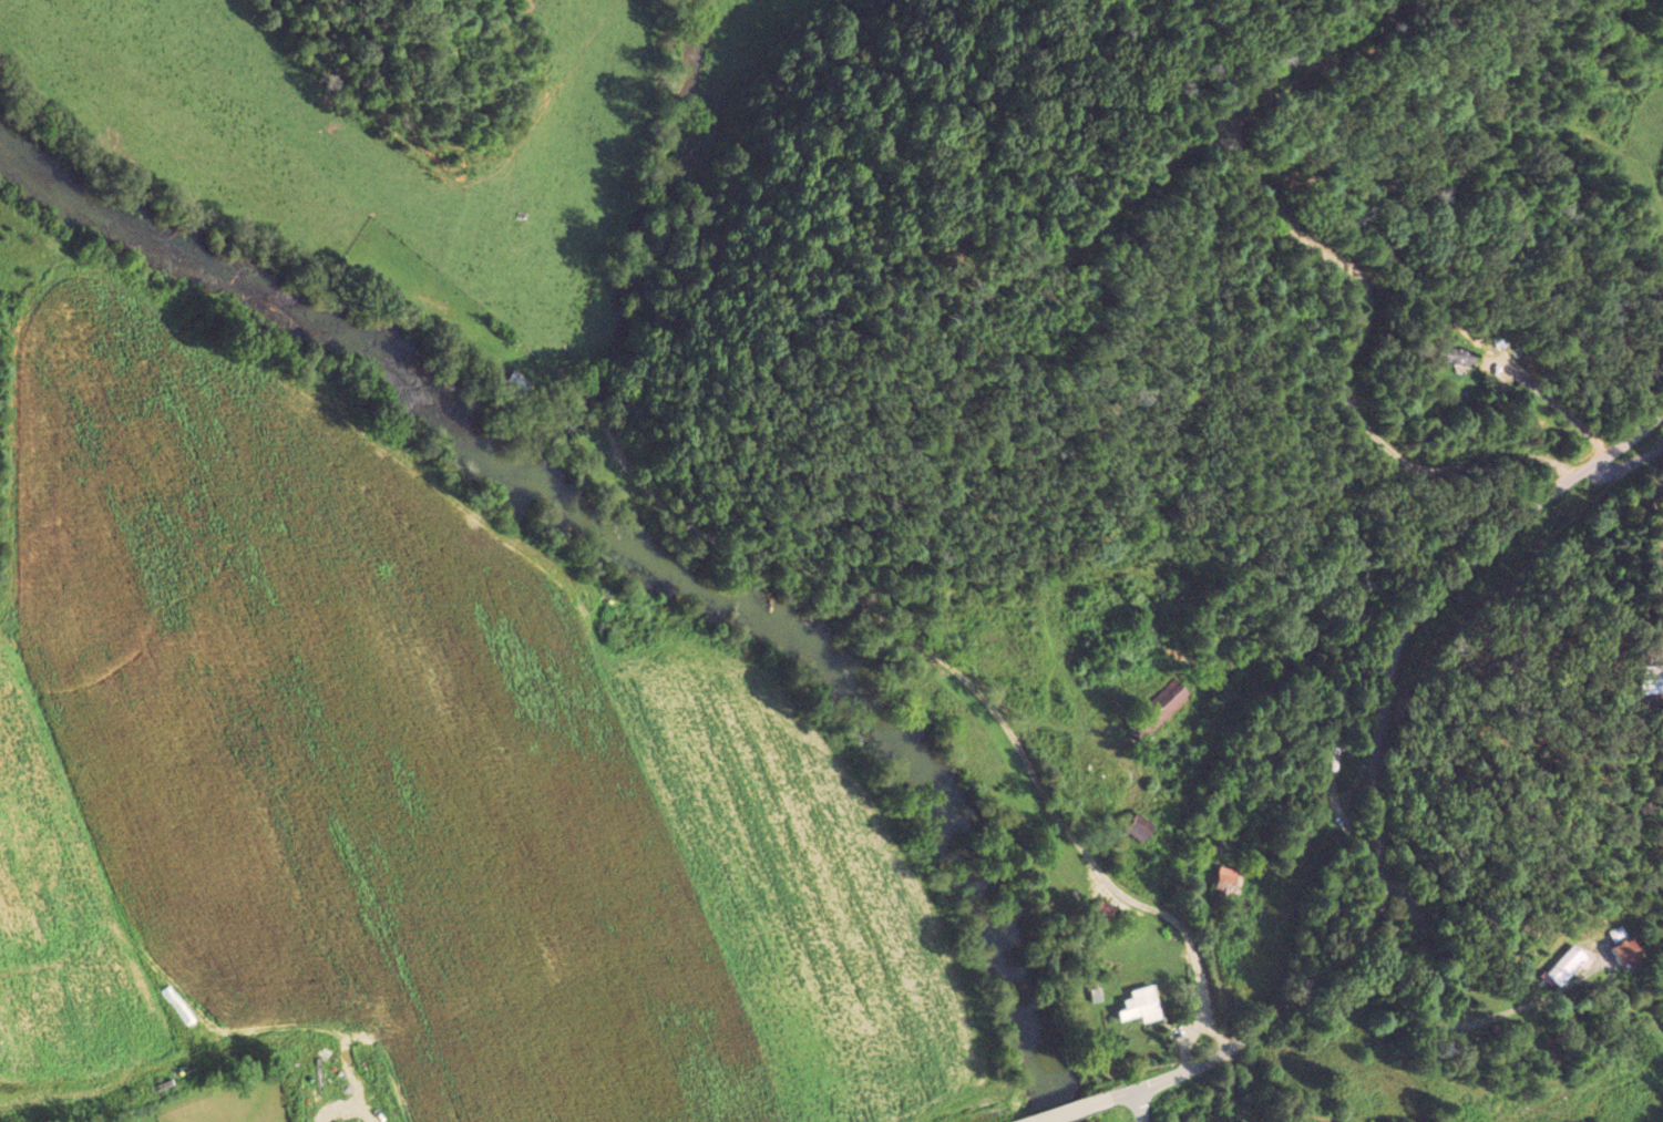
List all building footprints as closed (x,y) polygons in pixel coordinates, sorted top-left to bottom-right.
[(1472,368),(1475,351),(1445,346),(1442,362),(1472,368)] [(1662,696),(1662,677),(1645,677),(1645,696),(1662,696)] [(1152,697),(1156,703),(1127,726),(1138,740),(1192,697),(1176,678),(1152,697)] [(1124,830),(1142,842),(1154,824),(1136,811),(1124,830)] [(1237,870),(1219,865),(1213,890),(1231,894),(1237,870)] [(1611,945),(1616,964),(1638,958),(1633,939),(1611,945)] [(1588,955),(1574,942),(1543,975),(1557,988),(1588,955)] [(1120,1020),(1142,1015),(1143,1022),(1162,1018),(1154,984),(1130,990),(1132,998),(1124,1000),(1126,1008),(1117,1010),(1120,1020)]
